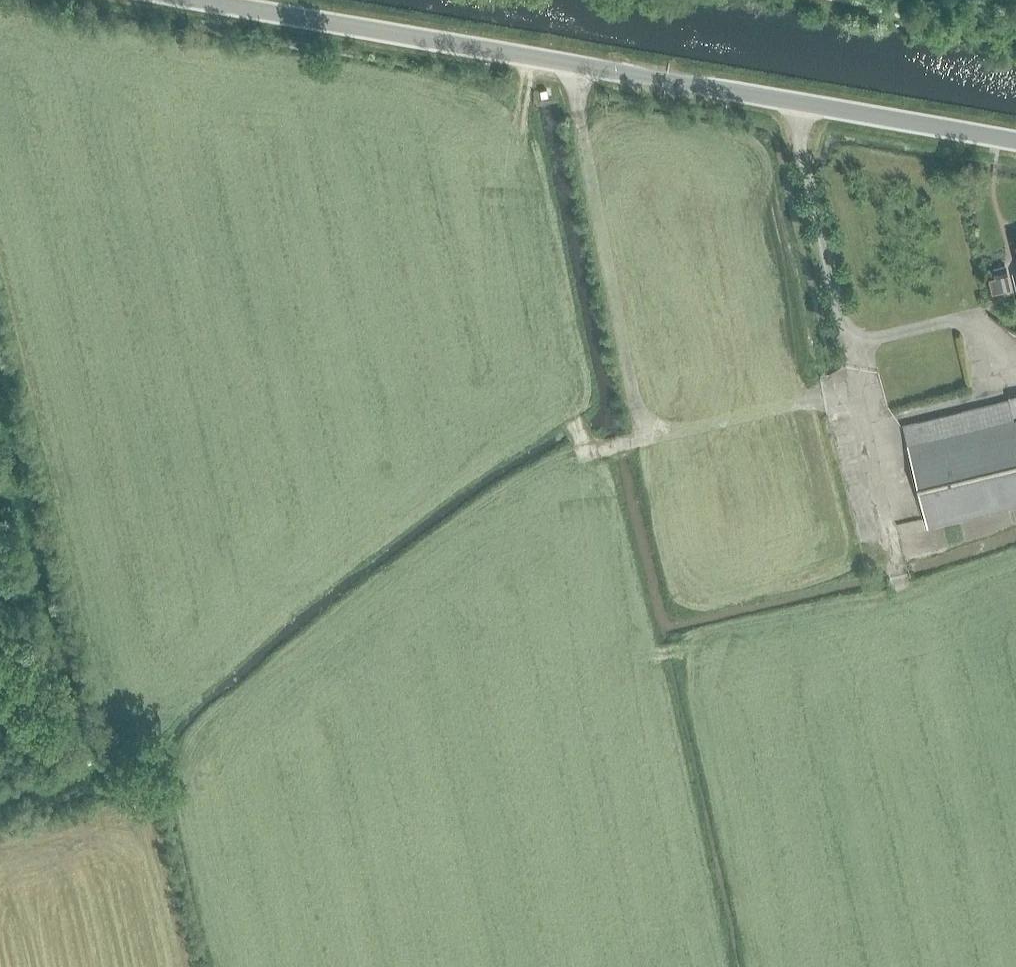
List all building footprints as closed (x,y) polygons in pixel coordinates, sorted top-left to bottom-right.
[(1004,267),(992,270),(994,278),(1006,275),(1004,267)] [(927,526),(1015,504),(1015,395),(1008,397),(1008,400),(902,426),(927,526)]
